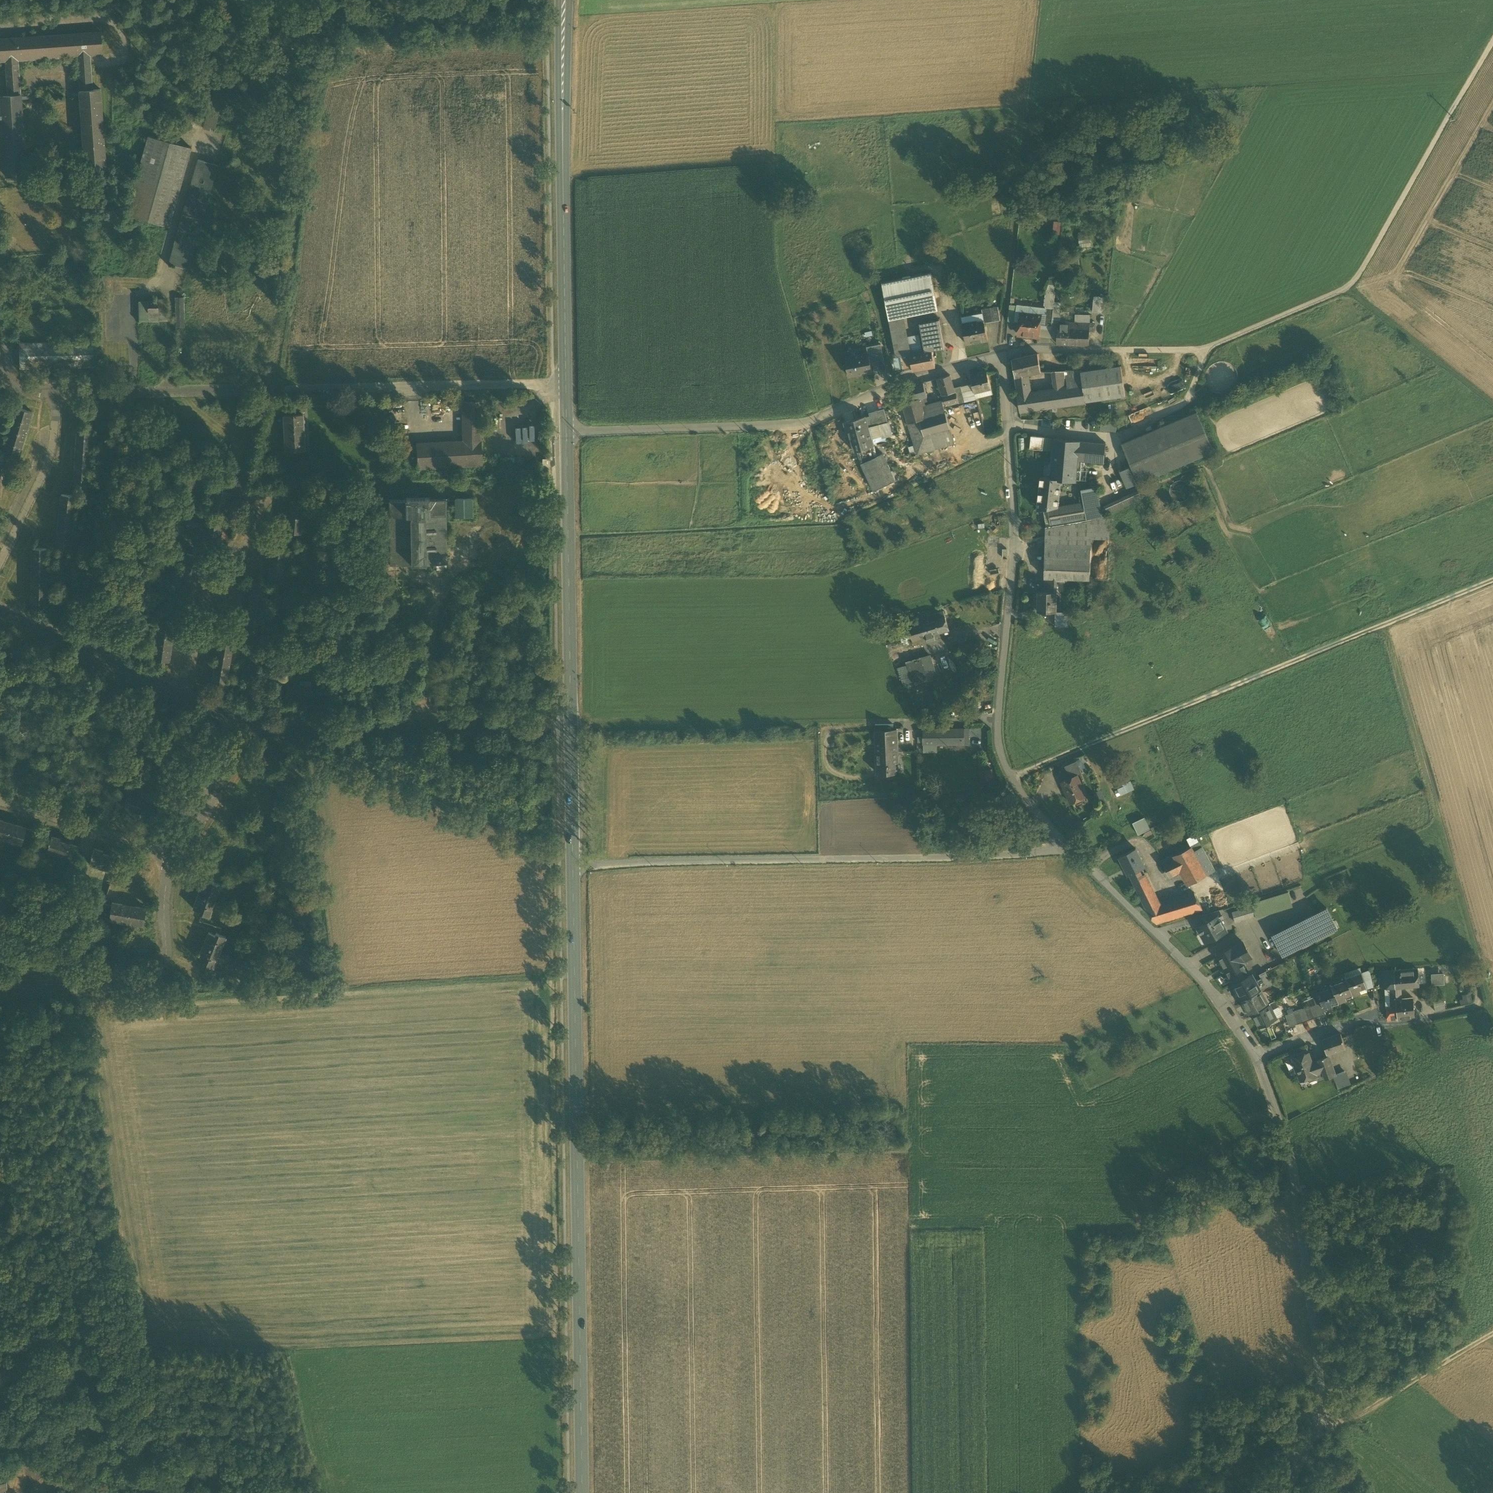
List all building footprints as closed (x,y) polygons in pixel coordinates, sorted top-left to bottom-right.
[(89,55),(103,54),(101,32),(0,39),(0,61),(5,61),(8,95),(0,96),(6,176),(27,175),(19,60),(77,56),(85,171),(106,169),(100,89),(92,90),(89,55)] [(213,89),(203,128),(214,131),(224,92),(213,89)] [(199,120),(177,114),(175,124),(196,129),(199,120)] [(191,148),(148,136),(126,215),(169,227),(191,148)] [(198,159),(169,263),(188,269),(217,165),(198,159)] [(931,274),(896,281),(902,312),(937,305),(931,274)] [(896,281),(882,284),(890,323),(904,320),(902,312),(896,281)] [(1055,292),(1045,290),(1044,304),(1046,308),(1053,309),(1054,302),(1055,292)] [(1108,297),(1094,296),(1092,311),(1106,312),(1108,297)] [(1062,303),(1054,302),(1053,309),(1052,318),(1060,319),(1062,303)] [(1017,305),(1010,304),(1008,321),(1015,321),(1017,305)] [(998,306),(982,309),(984,323),(985,323),(1001,320),(998,306)] [(1046,308),(1031,307),(1031,315),(1020,314),(1020,322),(1019,322),(1018,334),(1039,336),(1040,325),(1045,325),(1046,308)] [(1053,309),(1046,308),(1045,325),(1052,326),(1052,318),(1053,309)] [(945,348),(940,319),(924,323),(929,351),(932,350),(945,348)] [(904,320),(890,323),(895,348),(908,346),(904,320)] [(984,323),(978,324),(977,321),(963,323),(966,344),(988,340),(985,323),(984,323)] [(1070,322),(1059,322),(1059,328),(1058,328),(1057,344),(1069,344),(1070,322)] [(1094,323),(1070,322),(1069,344),(1089,345),(1090,330),(1094,330),(1095,329),(1095,324),(1094,323)] [(1045,325),(1040,325),(1039,336),(1050,338),(1052,326),(1045,325)] [(97,342),(19,343),(20,368),(97,367),(97,342)] [(881,344),(867,347),(868,353),(869,353),(870,359),(884,357),(881,344)] [(908,346),(895,348),(897,357),(900,357),(910,355),(910,354),(908,346)] [(929,351),(910,354),(910,355),(900,357),(903,372),(913,370),(935,366),(932,350),(929,351)] [(868,353),(846,357),(849,376),(872,372),(870,359),(869,353),(868,353)] [(1038,354),(1012,359),(1016,377),(1029,374),(1043,370),(1038,354)] [(1122,365),(1082,371),(1084,385),(1086,402),(1126,395),(1122,365)] [(1066,371),(1052,370),(1055,390),(1068,388),(1066,371)] [(987,371),(970,375),(974,390),(983,388),(984,390),(991,388),(987,371)] [(1082,371),(1066,371),(1068,388),(1084,385),(1082,371)] [(950,374),(938,378),(943,395),(955,392),(954,388),(950,374)] [(1016,377),(1015,377),(1018,396),(1032,393),(1029,374),(1016,377)] [(1181,380),(1159,387),(1162,395),(1184,388),(1181,380)] [(924,383),(905,388),(908,402),(920,398),(928,396),(924,383)] [(1032,393),(1018,396),(1020,412),(1086,402),(1084,385),(1068,388),(1055,390),(1032,393)] [(961,386),(954,388),(955,392),(956,391),(956,392),(958,401),(957,401),(958,403),(965,402),(961,386)] [(956,392),(943,396),(945,405),(957,401),(958,401),(956,392)] [(908,402),(902,404),(908,424),(919,421),(926,419),(920,398),(908,402)] [(479,401),(464,402),(464,442),(416,445),(418,468),(482,464),(481,440),(480,440),(479,401)] [(18,456),(30,410),(12,405),(0,452),(18,456)] [(516,423),(524,419),(519,408),(505,415),(507,420),(513,417),(516,423)] [(884,409),(869,413),(870,416),(866,417),(869,427),(888,422),(884,409)] [(1197,412),(1122,443),(1131,466),(1138,483),(1214,451),(1197,412)] [(926,419),(919,421),(924,437),(950,428),(946,413),(926,419)] [(302,414),(284,415),(286,451),(304,450),(302,414)] [(975,414),(964,417),(966,425),(977,421),(975,414)] [(866,416),(844,422),(846,434),(849,433),(855,452),(858,451),(874,447),(874,446),(869,427),(866,417),(866,416)] [(919,421),(908,424),(915,448),(927,444),(924,437),(919,421)] [(1100,421),(1100,429),(1116,430),(1116,421),(1100,421)] [(950,428),(924,437),(927,444),(929,451),(955,443),(950,428)] [(1044,437),(1031,436),(1030,449),(1043,450),(1044,437)] [(1079,441),(1054,438),(1054,449),(1079,451),(1079,441)] [(1106,443),(1079,441),(1079,451),(1078,460),(1104,463),(1106,443)] [(927,444),(915,448),(917,455),(929,451),(927,444)] [(874,447),(858,451),(861,464),(877,456),(875,446),(874,446),(874,447)] [(1079,451),(1054,449),(1051,478),(1062,479),(1076,481),(1078,460),(1079,451)] [(877,456),(861,464),(874,491),(896,481),(883,453),(877,456)] [(1131,466),(1120,471),(1127,488),(1138,483),(1131,466)] [(1062,479),(1051,478),(1041,476),(1037,509),(1038,510),(1048,508),(1059,506),(1062,479)] [(1097,487),(1081,489),(1087,519),(1102,516),(1101,510),(1097,487)] [(1083,502),(1059,506),(1048,508),(1051,525),(1087,519),(1081,489),(1083,502)] [(1140,492),(1101,510),(1102,516),(1102,517),(1143,498),(1140,492)] [(429,497),(407,497),(407,499),(390,499),(391,565),(446,564),(445,499),(429,499),(429,497)] [(470,498),(454,498),(454,518),(470,517),(470,498)] [(286,499),(285,531),(301,532),(302,499),(286,499)] [(1092,519),(1046,527),(1044,577),(1046,578),(1057,578),(1090,579),(1092,519)] [(267,577),(279,577),(280,569),(284,569),(285,545),(268,545),(267,577)] [(1057,578),(1046,578),(1045,591),(1056,592),(1057,578)] [(1045,591),(1039,591),(1038,611),(1056,612),(1057,592),(1056,592),(1045,591)] [(1056,612),(1055,626),(1068,626),(1069,612),(1056,612)] [(945,616),(923,622),(928,641),(935,639),(934,634),(949,630),(945,616)] [(153,627),(152,659),(168,659),(169,627),(153,627)] [(207,682),(223,686),(232,642),(216,639),(207,682)] [(898,658),(905,656),(901,648),(890,653),(892,657),(897,655),(898,658)] [(931,656),(906,663),(907,666),(909,675),(910,674),(935,668),(931,656)] [(909,675),(907,666),(901,667),(906,686),(913,684),(910,674),(909,675)] [(935,668),(910,674),(913,684),(938,677),(935,668)] [(964,729),(925,729),(925,744),(964,744),(964,729)] [(898,730),(875,731),(877,775),(896,774),(896,762),(899,762),(898,730)] [(1076,761),(1065,766),(1070,778),(1077,775),(1082,773),(1076,761)] [(1070,778),(1061,782),(1071,803),(1087,796),(1077,775),(1070,778)] [(1128,776),(1120,780),(1123,785),(1116,788),(1118,795),(1133,789),(1128,776)] [(1012,794),(1004,798),(1003,800),(1005,804),(1007,804),(1015,800),(1012,794)] [(1144,817),(1133,823),(1138,834),(1149,829),(1144,817)] [(24,824),(0,819),(0,837),(20,842),(24,824)] [(44,850),(68,858),(74,843),(50,835),(44,850)] [(1191,846),(1173,855),(1181,869),(1189,884),(1206,874),(1194,851),(1191,846)] [(1214,870),(1201,847),(1194,851),(1206,874),(1214,870)] [(90,848),(88,866),(106,868),(108,851),(90,848)] [(1136,849),(1120,857),(1129,875),(1130,874),(1141,868),(1145,866),(1136,849)] [(1181,869),(1173,855),(1162,861),(1169,875),(1181,869)] [(1141,868),(1130,874),(1133,880),(1144,874),(1141,868)] [(190,910),(209,915),(217,883),(199,878),(190,910)] [(1194,892),(1146,907),(1151,918),(1156,922),(1202,908),(1194,892)] [(141,924),(143,906),(117,902),(115,910),(108,909),(107,919),(141,924)] [(1253,906),(1246,907),(1249,918),(1256,916),(1253,906)] [(1246,907),(1232,912),(1235,922),(1249,918),(1246,907)] [(1327,908),(1306,918),(1316,940),(1338,930),(1327,908)] [(1218,910),(1201,915),(1205,923),(1218,916),(1220,919),(1223,917),(1218,910)] [(1205,923),(1197,927),(1201,933),(1203,932),(1208,941),(1227,931),(1220,919),(1218,916),(1205,923)] [(1306,918),(1273,935),(1284,956),(1316,940),(1306,918)] [(202,961),(200,965),(212,969),(223,935),(204,929),(194,958),(202,961)] [(1243,942),(1218,955),(1233,983),(1249,975),(1242,961),(1251,957),(1243,942)] [(1417,968),(1394,971),(1396,987),(1401,986),(1419,985),(1417,968)] [(1272,984),(1265,971),(1260,974),(1262,978),(1267,986),(1272,984)] [(1394,971),(1380,972),(1382,987),(1389,987),(1396,987),(1394,971)] [(1431,984),(1445,983),(1444,972),(1430,973),(1431,984)] [(1362,973),(1347,978),(1347,980),(1352,994),(1367,989),(1362,973)] [(1249,975),(1233,983),(1242,999),(1261,989),(1267,986),(1262,978),(1254,982),(1249,975)] [(1352,994),(1347,980),(1332,986),(1333,987),(1338,1001),(1353,996),(1352,994)] [(1333,987),(1318,993),(1324,1009),(1339,1003),(1338,1001),(1333,987)] [(1261,989),(1242,999),(1249,1013),(1252,1012),(1268,1004),(1261,989)] [(1318,993),(1316,989),(1311,991),(1316,1004),(1310,1006),(1314,1018),(1326,1013),(1324,1009),(1318,993)] [(1401,999),(1397,999),(1397,1003),(1397,1007),(1398,1019),(1415,1017),(1413,998),(1401,999)] [(1443,998),(1433,1001),(1435,1011),(1446,1009),(1443,998)] [(1268,1004),(1252,1012),(1260,1026),(1277,1018),(1277,1017),(1273,1009),(1270,1003),(1268,1004)] [(1310,1006),(1304,1008),(1308,1020),(1314,1018),(1310,1006)] [(1278,1007),(1273,1009),(1277,1017),(1282,1014),(1282,1013),(1280,1007),(1278,1007)] [(1397,1007),(1387,1008),(1388,1020),(1398,1019),(1397,1007)] [(1308,1020),(1304,1008),(1299,1010),(1303,1022),(1308,1020)] [(1303,1022),(1299,1010),(1293,1012),(1297,1024),(1303,1022)] [(1293,1012),(1285,1015),(1289,1026),(1297,1024),(1293,1012)] [(1341,1033),(1321,1040),(1326,1054),(1346,1047),(1341,1033)] [(1308,1053),(1293,1058),(1301,1081),(1308,1078),(1310,1084),(1318,1081),(1312,1065),(1308,1053)] [(1327,1056),(1319,1059),(1320,1062),(1325,1079),(1334,1076),(1327,1056)] [(1320,1062),(1312,1065),(1318,1081),(1325,1079),(1320,1062)] [(73,1478),(59,1471),(56,1477),(69,1484),(73,1478)]
